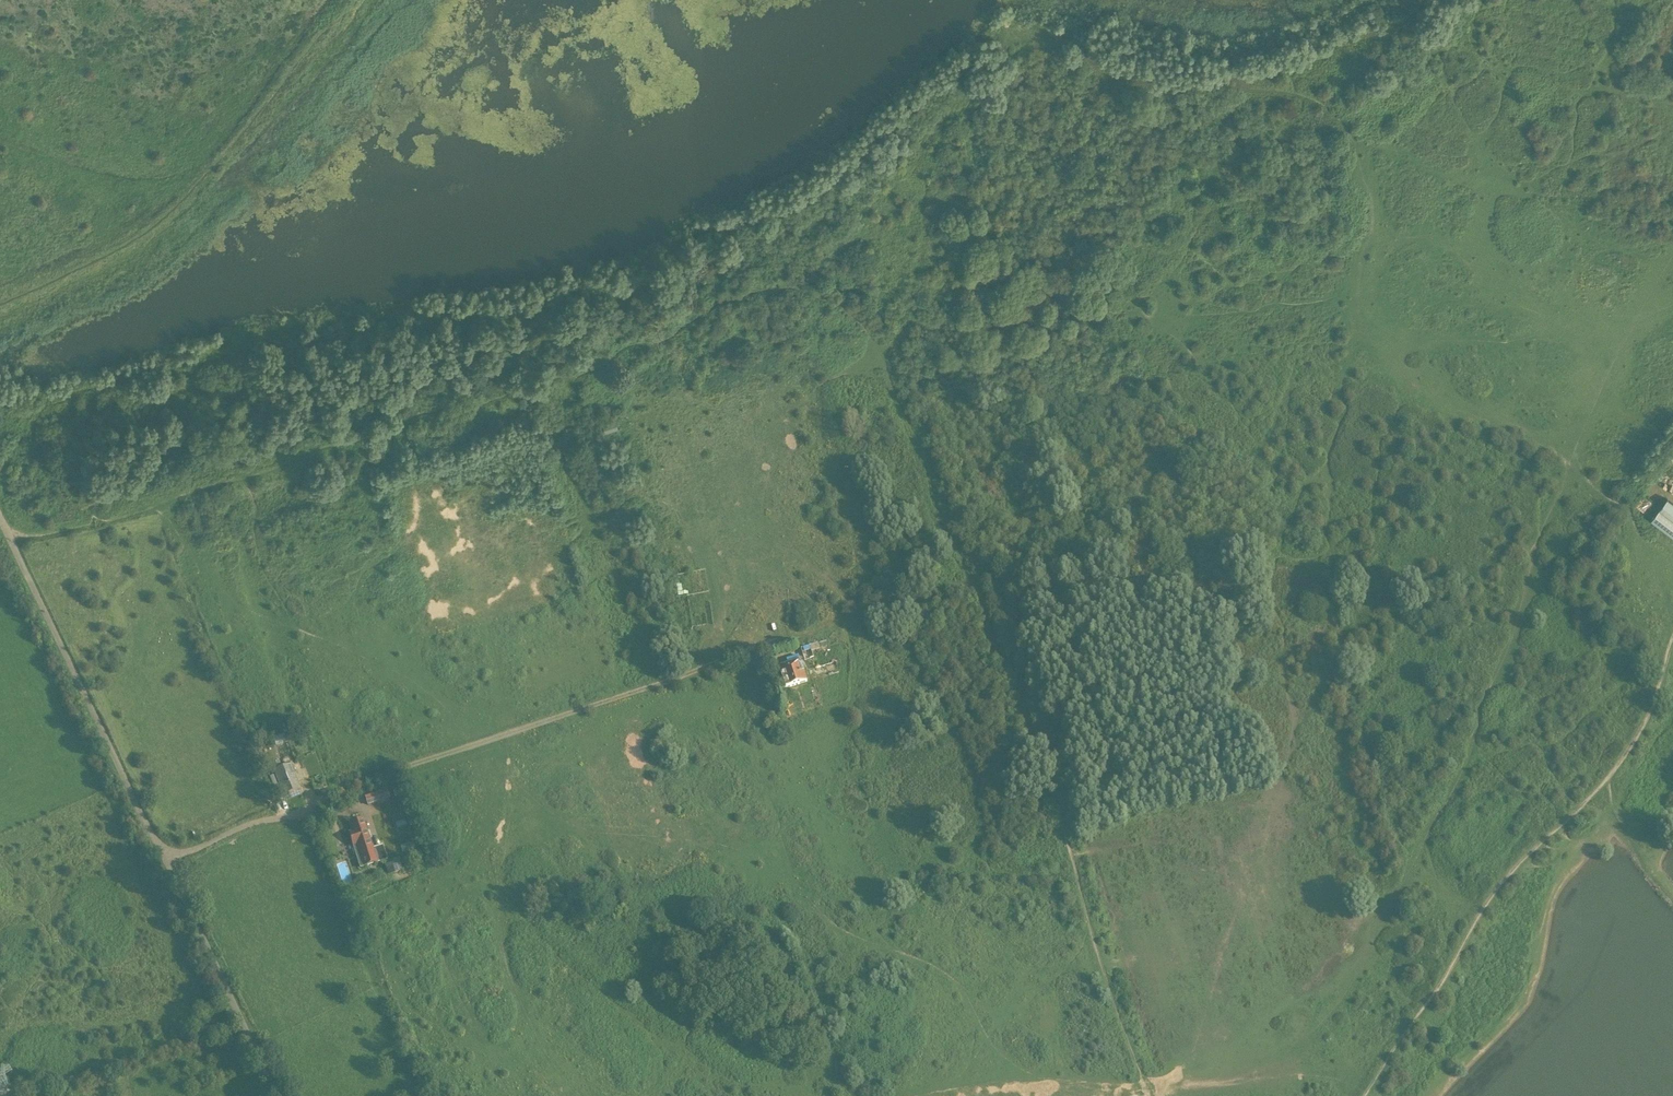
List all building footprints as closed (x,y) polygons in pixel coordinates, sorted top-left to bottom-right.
[(614,420),(602,424),(604,432),(617,428),(614,420)] [(1635,502),(1643,509),(1651,500),(1643,493),(1635,502)] [(1652,519),(1672,535),(1672,503),(1667,498),(1652,519)] [(819,647),(819,648),(819,649),(819,650),(820,651),(820,652),(820,653),(820,654),(820,655),(820,656),(821,657),(822,658),(822,659),(822,660),(823,660),(823,661),(824,662),(824,663),(825,663),(825,664),(826,664),(826,665),(827,665),(828,666),(829,666),(830,666),(831,666),(832,666),(832,665),(833,665),(834,665),(834,664),(835,663),(835,662),(836,662),(836,661),(836,660),(836,659),(836,658),(836,657),(836,656),(836,655),(836,654),(836,653),(835,653),(835,652),(835,651),(834,651),(834,650),(833,649),(833,648),(833,647),(833,646),(833,645),(833,644),(832,643),(831,642),(830,641),(829,641),(828,641),(828,640),(827,640),(826,640),(825,640),(824,640),(824,641),(823,641),(822,641),(822,642),(821,642),(821,643),(820,643),(820,644),(819,645),(819,646),(819,647)] [(774,668),(773,669),(774,670),(774,671),(774,672),(774,673),(775,673),(775,674),(775,675),(775,676),(775,677),(775,678),(775,679),(775,680),(775,681),(776,682),(776,683),(777,684),(778,685),(779,686),(780,687),(781,687),(782,688),(783,688),(784,688),(785,688),(786,688),(787,688),(788,688),(789,688),(790,687),(791,687),(792,686),(793,685),(794,684),(795,684),(796,685),(797,685),(798,685),(799,685),(800,685),(801,685),(802,685),(803,685),(804,684),(805,684),(806,684),(807,683),(808,683),(809,682),(809,681),(810,681),(811,680),(812,679),(812,678),(813,677),(813,676),(814,675),(814,674),(814,673),(814,672),(814,671),(814,670),(814,669),(814,668),(814,667),(814,666),(814,665),(813,664),(813,663),(812,662),(811,661),(810,660),(810,659),(809,659),(808,658),(807,657),(806,657),(805,656),(804,656),(803,656),(802,656),(801,655),(800,655),(799,655),(798,655),(797,655),(796,656),(795,656),(794,656),(793,657),(792,657),(791,658),(790,659),(789,660),(788,660),(788,661),(787,662),(786,662),(786,661),(785,661),(784,661),(783,661),(783,660),(782,660),(781,661),(780,661),(779,661),(778,661),(778,662),(777,662),(776,663),(775,664),(775,665),(774,665),(774,666),(774,667),(774,668)] [(283,760),(272,764),(274,771),(284,796),(300,789),(290,765),(285,767),(283,760)] [(400,784),(392,787),(395,797),(403,794),(400,784)] [(377,793),(364,797),(367,806),(379,802),(377,793)] [(374,810),(365,812),(370,839),(379,838),(374,810)] [(349,824),(352,832),(349,833),(360,868),(377,862),(373,848),(372,848),(363,819),(349,824)] [(399,864),(387,869),(389,874),(401,870),(399,864)] [(11,1092),(7,1078),(0,1080),(0,1095),(11,1092)]
